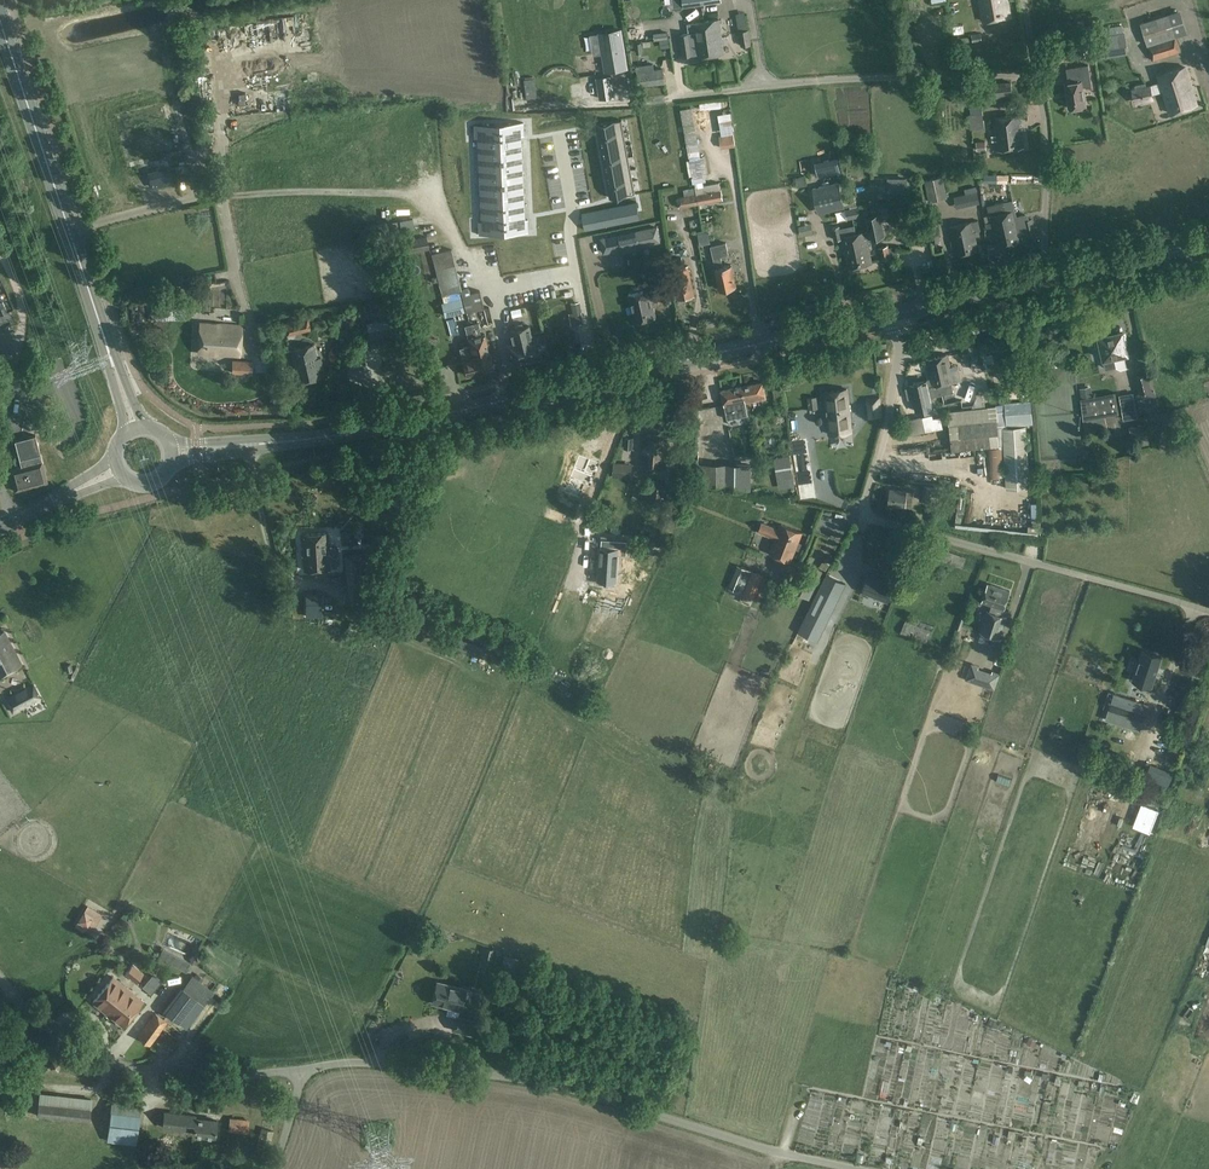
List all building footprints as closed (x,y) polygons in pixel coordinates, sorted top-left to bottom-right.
[(934,10),(950,6),(949,0),(944,0),(933,3),(934,10)] [(1009,8),(1008,0),(980,0),(984,20),(1011,15),(1009,8)] [(653,22),(674,20),(673,10),(652,13),(653,22)] [(1152,60),(1181,51),(1176,37),(1187,33),(1180,10),(1169,14),(1141,23),(1152,60)] [(724,53),(723,44),(728,43),(728,37),(722,37),(719,19),(692,23),(694,32),(679,34),(682,56),(697,54),(698,57),(724,53)] [(752,44),(749,29),(738,31),(741,46),(752,44)] [(621,30),(590,35),(593,55),(603,53),(605,71),(627,68),(621,30)] [(1096,58),(1128,54),(1125,32),(1093,37),(1096,58)] [(982,41),(981,33),(972,34),(973,42),(982,41)] [(1180,53),(1157,59),(1159,65),(1182,59),(1180,53)] [(665,82),(663,69),(654,70),(653,64),(637,66),(639,86),(665,82)] [(1069,108),(1086,106),(1083,87),(1092,86),(1089,65),(1067,68),(1069,83),(1066,83),(1069,108)] [(1186,67),(1158,76),(1169,113),(1197,104),(1186,67)] [(612,96),(609,77),(594,79),(597,99),(612,96)] [(969,98),(990,97),(990,99),(1013,97),(1012,81),(989,83),(968,85),(969,98)] [(1146,86),(1145,83),(1135,85),(1136,89),(1132,89),(1135,103),(1152,99),(1149,86),(1146,86)] [(970,129),(984,128),(981,100),(970,102),(971,114),(969,114),(970,129)] [(1157,100),(1136,104),(1138,111),(1158,107),(1157,100)] [(692,107),(682,109),(695,183),(706,181),(705,176),(708,175),(704,155),(701,156),(692,107)] [(993,118),(996,135),(991,136),(992,141),(996,140),(998,150),(1024,147),(1020,114),(993,118)] [(731,118),(720,120),(722,134),(733,133),(731,118)] [(624,133),(622,120),(597,124),(599,137),(624,133)] [(499,123),(499,136),(524,135),(523,122),(499,123)] [(499,136),(499,123),(474,125),(475,137),(499,136)] [(624,133),(599,137),(601,149),(626,145),(624,133)] [(524,136),(524,135),(499,136),(500,148),(524,147),(521,147),(521,136),(524,136)] [(735,146),(733,135),(720,136),(721,147),(735,146)] [(475,149),(500,148),(499,136),(475,137),(475,138),(478,138),(478,149),(475,149)] [(986,149),(985,141),(976,142),(977,150),(986,149)] [(628,157),(626,145),(601,149),(603,161),(628,157)] [(500,160),(525,159),(522,159),(521,148),(524,148),(524,147),(500,148),(500,160)] [(476,161),(500,160),(500,148),(475,149),(475,150),(478,150),(479,161),(476,161)] [(603,161),(606,173),(630,168),(628,157),(603,161)] [(522,171),(522,160),(525,160),(525,159),(500,160),(501,172),(525,171),(522,171)] [(500,160),(476,161),(476,162),(479,162),(480,173),(476,173),(476,174),(501,172),(500,160)] [(169,168),(149,173),(152,187),(172,182),(169,168)] [(633,180),(630,168),(606,173),(608,185),(633,180)] [(501,172),(501,185),(526,183),(523,183),(522,172),(525,172),(525,171),(501,172)] [(501,172),(476,174),(477,174),(480,174),(480,185),(477,185),(477,186),(501,185),(501,172)] [(947,198),(943,177),(924,181),(929,202),(947,198)] [(871,179),(871,191),(880,191),(880,187),(905,186),(904,179),(892,179),(892,178),(871,179)] [(635,193),(633,180),(608,185),(610,198),(635,193)] [(844,205),(849,204),(848,199),(844,181),(839,183),(839,182),(813,187),(818,214),(844,208),(844,205)] [(698,204),(723,200),(721,189),(719,182),(703,186),(695,187),(696,194),(698,204)] [(523,195),(523,184),(526,184),(526,183),(501,185),(502,197),(526,196),(526,195),(523,195)] [(502,197),(501,185),(477,186),(480,186),(481,197),(478,197),(478,198),(502,197)] [(976,186),(964,189),(965,194),(954,197),(956,209),(980,203),(976,186)] [(698,204),(696,194),(684,197),(677,198),(679,208),(698,204)] [(526,196),(502,197),(503,209),(527,208),(527,207),(524,207),(523,196),(526,196)] [(502,197),(478,198),(481,198),(481,209),(478,209),(478,210),(503,209),(502,197)] [(636,202),(582,213),(585,230),(640,219),(636,202)] [(861,216),(859,206),(844,209),(846,219),(861,216)] [(527,208),(503,209),(503,221),(527,220),(527,219),(524,219),(524,208),(527,208)] [(503,221),(503,209),(478,210),(481,210),(482,221),(479,221),(479,222),(503,221)] [(1015,210),(1006,212),(1009,226),(1002,227),(1003,232),(1010,230),(1013,243),(1022,241),(1019,232),(1026,230),(1027,232),(1034,230),(1032,219),(1029,220),(1027,215),(1016,218),(1015,210)] [(867,237),(870,236),(871,238),(886,235),(881,212),(866,215),(869,229),(866,232),(866,231),(856,233),(863,265),(873,263),(867,237)] [(1009,226),(1006,212),(990,215),(997,246),(1013,243),(1010,230),(1003,232),(1002,227),(1009,226)] [(414,229),(412,218),(390,222),(392,233),(414,229)] [(528,232),(528,222),(527,220),(503,221),(504,234),(528,232)] [(978,251),(975,236),(977,235),(977,231),(980,230),(978,220),(972,222),(950,227),(956,256),(978,251)] [(503,221),(479,222),(479,232),(479,235),(504,234),(503,221)] [(813,233),(811,223),(798,226),(800,236),(813,233)] [(939,240),(940,239),(937,225),(928,227),(931,241),(932,241),(934,248),(940,247),(939,240)] [(656,226),(601,237),(604,251),(659,240),(656,226)] [(856,233),(854,226),(839,229),(839,226),(832,228),(835,240),(841,239),(848,269),(863,265),(856,233)] [(402,241),(405,254),(429,249),(426,237),(402,241)] [(465,256),(475,254),(472,240),(461,242),(465,256)] [(731,266),(723,267),(721,256),(728,255),(725,243),(710,246),(716,269),(720,289),(736,286),(731,266)] [(891,258),(888,245),(878,248),(881,260),(891,258)] [(461,290),(451,249),(432,254),(441,295),(461,290)] [(688,266),(672,269),(679,299),(694,296),(688,266)] [(562,271),(564,287),(575,286),(572,270),(562,271)] [(479,291),(470,294),(468,289),(461,291),(466,312),(483,308),(487,325),(479,291)] [(634,322),(656,318),(650,290),(628,295),(634,322)] [(661,295),(664,304),(671,303),(669,293),(661,295)] [(467,323),(461,299),(442,303),(445,316),(455,313),(458,326),(467,323)] [(8,312),(3,302),(0,304),(0,316),(8,312)] [(160,320),(175,320),(175,307),(160,308),(160,320)] [(284,324),(287,335),(311,329),(307,315),(298,317),(299,320),(284,324)] [(366,323),(369,343),(408,336),(404,316),(366,323)] [(312,322),(314,331),(326,329),(324,320),(312,322)] [(198,355),(240,357),(243,325),(200,321),(198,355)] [(483,359),(486,371),(494,368),(490,352),(485,334),(481,335),(478,322),(472,324),(474,332),(473,333),(477,347),(478,350),(479,349),(481,359),(483,359)] [(533,335),(534,339),(533,339),(529,326),(523,328),(521,322),(513,325),(514,330),(509,331),(512,344),(508,345),(513,363),(541,356),(540,354),(548,352),(543,333),(533,335)] [(1123,358),(1122,355),(1128,353),(1123,331),(1121,331),(1120,327),(1111,329),(1112,333),(1099,336),(1099,338),(1095,339),(1097,349),(1101,348),(1106,368),(1116,366),(1121,369),(1127,368),(1125,357),(1123,358)] [(477,347),(473,333),(467,334),(470,346),(460,348),(463,359),(462,360),(467,376),(486,371),(483,359),(481,359),(479,349),(478,350),(477,347)] [(291,350),(299,383),(321,378),(314,345),(291,350)] [(948,355),(926,360),(931,380),(910,385),(916,412),(933,408),(931,398),(954,393),(951,383),(954,382),(948,355)] [(232,374),(252,375),(253,361),(233,360),(232,374)] [(1159,408),(1151,374),(1148,375),(1147,374),(1135,377),(1139,393),(1136,394),(1140,412),(1159,408)] [(763,382),(743,386),(746,403),(766,399),(763,382)] [(1105,416),(1119,413),(1115,392),(1093,396),(1091,383),(1079,384),(1081,398),(1080,399),(1086,434),(1107,430),(1105,416)] [(749,415),(746,403),(743,386),(721,391),(727,419),(749,415)] [(773,390),(776,410),(784,409),(781,389),(773,390)] [(855,397),(848,398),(847,389),(824,392),(828,423),(850,421),(849,408),(856,407),(855,397)] [(1119,395),(1123,420),(1137,417),(1133,392),(1119,395)] [(809,409),(818,408),(816,394),(807,395),(809,409)] [(883,418),(880,397),(867,399),(869,420),(883,418)] [(1007,425),(1032,423),(1031,401),(1005,402),(1007,425)] [(988,407),(947,411),(952,451),(999,445),(999,442),(1000,442),(998,420),(995,420),(994,412),(989,413),(988,407)] [(1152,432),(1144,433),(1143,424),(1129,426),(1131,437),(1138,436),(1140,445),(1150,444),(1149,438),(1153,438),(1152,432)] [(1026,426),(1003,428),(1007,490),(1029,488),(1026,426)] [(645,434),(642,466),(665,467),(667,436),(645,434)] [(14,440),(21,465),(9,469),(15,491),(48,483),(35,435),(14,440)] [(624,449),(633,450),(634,438),(625,437),(624,449)] [(985,448),(987,477),(1004,476),(1002,447),(985,448)] [(589,490),(600,463),(576,453),(566,480),(567,481),(566,484),(565,484),(561,493),(579,500),(583,491),(581,490),(582,487),(583,487),(589,490)] [(789,455),(774,458),(779,488),(794,486),(789,455)] [(956,474),(972,473),(971,459),(956,460),(956,474)] [(443,464),(437,463),(433,476),(439,478),(443,464)] [(725,490),(751,490),(751,465),(698,464),(698,486),(725,486),(725,490)] [(613,477),(630,478),(631,467),(613,466),(613,477)] [(938,487),(923,485),(922,500),(936,502),(938,487)] [(913,492),(890,489),(888,505),(911,508),(913,492)] [(377,501),(405,502),(405,493),(377,492),(377,501)] [(971,521),(972,531),(983,531),(982,520),(971,521)] [(781,524),(779,529),(762,522),(758,532),(775,539),(770,553),(791,562),(802,533),(781,524)] [(341,531),(342,542),(350,541),(349,530),(341,531)] [(330,569),(329,557),(338,557),(337,547),(329,547),(328,533),(302,534),(305,570),(330,569)] [(616,574),(617,554),(626,554),(627,540),(617,540),(617,541),(606,540),(606,544),(605,544),(601,544),(601,548),(600,555),(599,573),(599,580),(615,581),(616,574)] [(649,560),(655,563),(659,554),(663,543),(657,540),(649,560)] [(364,584),(361,553),(346,554),(346,555),(345,555),(347,584),(348,584),(348,585),(364,584)] [(728,588),(759,600),(768,577),(738,565),(728,588)] [(889,600),(897,579),(871,570),(863,590),(889,600)] [(818,641),(846,583),(827,574),(798,631),(818,641)] [(982,602),(992,605),(989,611),(986,610),(979,632),(999,639),(1007,617),(1001,615),(1003,609),(1004,609),(1010,592),(988,584),(982,602)] [(861,592),(854,614),(872,620),(879,597),(861,592)] [(322,595),(306,595),(306,607),(322,607),(322,595)] [(372,616),(390,625),(396,613),(377,604),(372,616)] [(934,626),(907,616),(905,622),(900,634),(928,644),(934,626)] [(347,632),(357,635),(360,624),(350,621),(347,632)] [(21,664),(4,631),(0,634),(0,675),(21,664)] [(483,647),(460,639),(456,649),(479,657),(483,647)] [(1157,668),(1161,656),(1143,650),(1133,680),(1151,686),(1156,673),(1157,668)] [(966,680),(994,690),(1000,673),(992,670),(992,673),(978,668),(979,666),(971,663),(966,680)] [(1191,676),(1205,680),(1208,671),(1194,666),(1191,676)] [(5,699),(13,713),(42,698),(34,683),(5,699)] [(1106,720),(1139,731),(1148,704),(1114,693),(1106,720)] [(1170,737),(1185,742),(1188,731),(1174,726),(1170,737)] [(718,772),(720,766),(710,762),(708,768),(718,772)] [(1174,773),(1164,769),(1150,764),(1145,777),(1168,786),(1174,773)] [(93,918),(83,912),(75,925),(84,931),(93,918)] [(493,949),(486,947),(481,969),(488,971),(493,949)] [(191,963),(163,948),(158,958),(187,973),(191,963)] [(504,954),(500,969),(515,973),(518,958),(504,954)] [(136,981),(141,975),(142,975),(138,972),(132,967),(126,974),(136,981)] [(124,1025),(133,1014),(143,1002),(113,977),(93,1001),(124,1025)] [(461,1010),(466,989),(437,981),(432,1003),(461,1010)] [(182,987),(164,1011),(186,1028),(204,1004),(182,987)] [(146,1027),(157,1036),(167,1023),(156,1014),(146,1027)] [(476,1020),(457,1016),(453,1031),(473,1036),(476,1020)] [(165,1025),(149,1047),(154,1051),(170,1029),(165,1025)] [(157,1036),(146,1027),(138,1037),(150,1045),(157,1036)] [(65,1064),(61,1063),(62,1062),(52,1060),(50,1069),(59,1072),(59,1071),(63,1072),(65,1064)] [(141,1105),(112,1101),(107,1142),(136,1145),(141,1105)] [(37,1116),(90,1122),(91,1109),(39,1103),(37,1116)] [(196,1116),(165,1112),(163,1127),(194,1131),(193,1135),(215,1138),(217,1120),(196,1118),(196,1116)] [(229,1131),(247,1133),(249,1120),(230,1118),(229,1131)] [(260,1136),(271,1139),(274,1131),(262,1128),(260,1136)]
